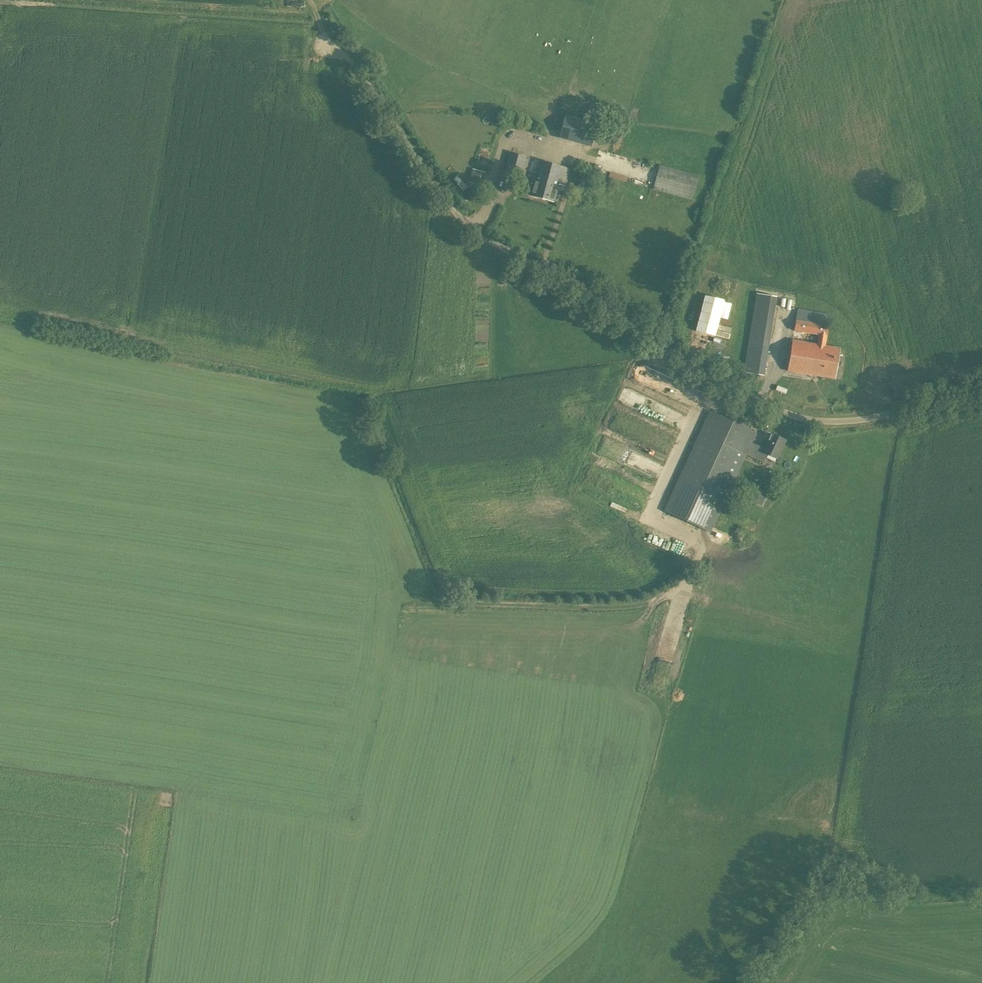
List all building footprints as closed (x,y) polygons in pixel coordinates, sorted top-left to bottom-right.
[(623,145),(626,130),(565,114),(558,138),(591,147),(593,138),(616,144),(623,145)] [(692,200),(699,176),(660,165),(599,149),(592,173),(653,190),(692,200)] [(521,176),(523,170),(526,157),(510,152),(504,172),(521,176)] [(548,197),(547,200),(554,202),(555,200),(556,200),(558,199),(559,195),(558,193),(557,192),(563,167),(540,161),(536,173),(543,175),(542,177),(547,178),(544,189),(549,191),(547,197),(548,197)] [(470,182),(478,185),(481,186),(485,173),(472,169),(469,182),(470,182)] [(531,195),(547,200),(548,197),(547,197),(549,191),(544,189),(547,178),(542,177),(543,175),(536,173),(531,195)] [(584,184),(587,176),(576,173),(573,185),(574,185),(573,191),(577,192),(580,183),(584,184)] [(764,376),(777,306),(778,298),(757,294),(743,373),(764,376)] [(825,346),(829,321),(828,321),(829,314),(797,309),(794,331),(818,335),(816,345),(793,341),(788,371),(835,378),(840,349),(825,346)] [(764,449),(752,443),(756,433),(711,412),(665,512),(689,522),(703,491),(725,500),(746,455),(763,463),(767,454),(777,459),(786,441),(771,434),(764,449)]
